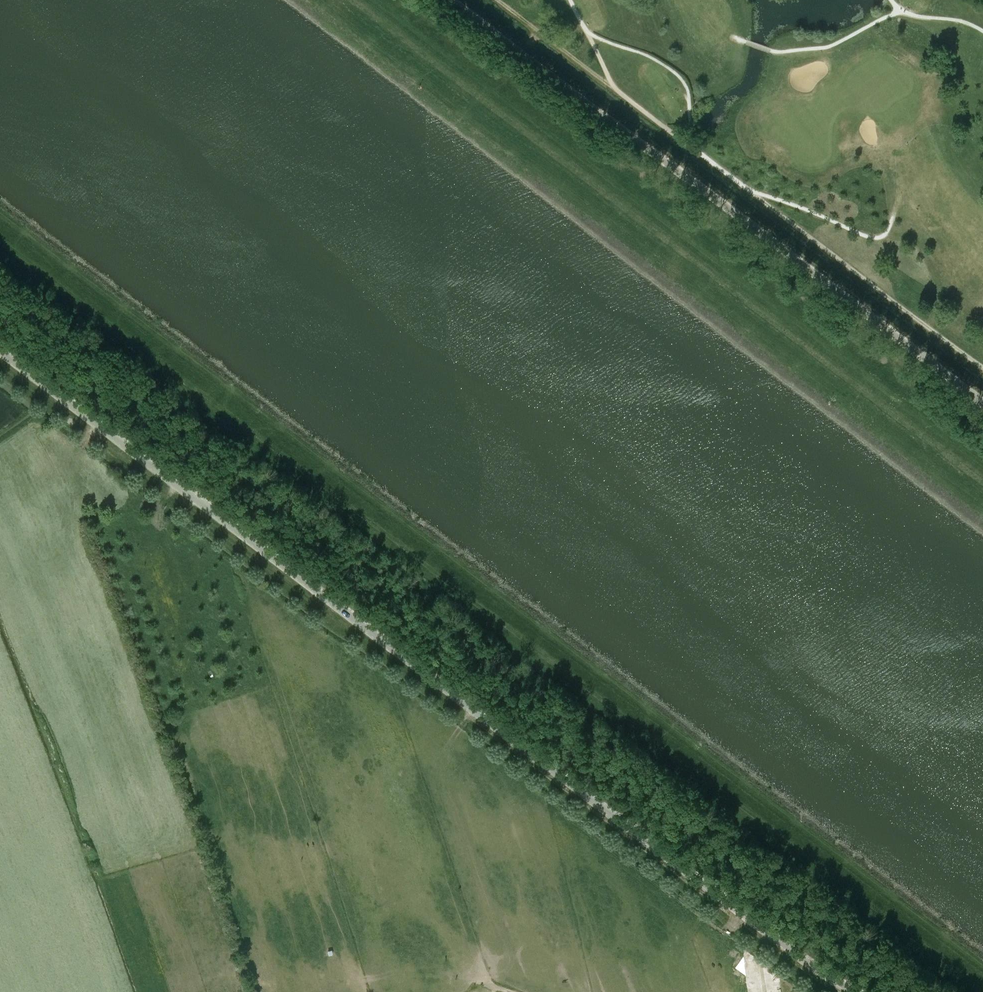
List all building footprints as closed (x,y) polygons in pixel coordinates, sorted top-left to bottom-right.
[(747,991),(763,991),(761,952),(745,953),(747,991)]
